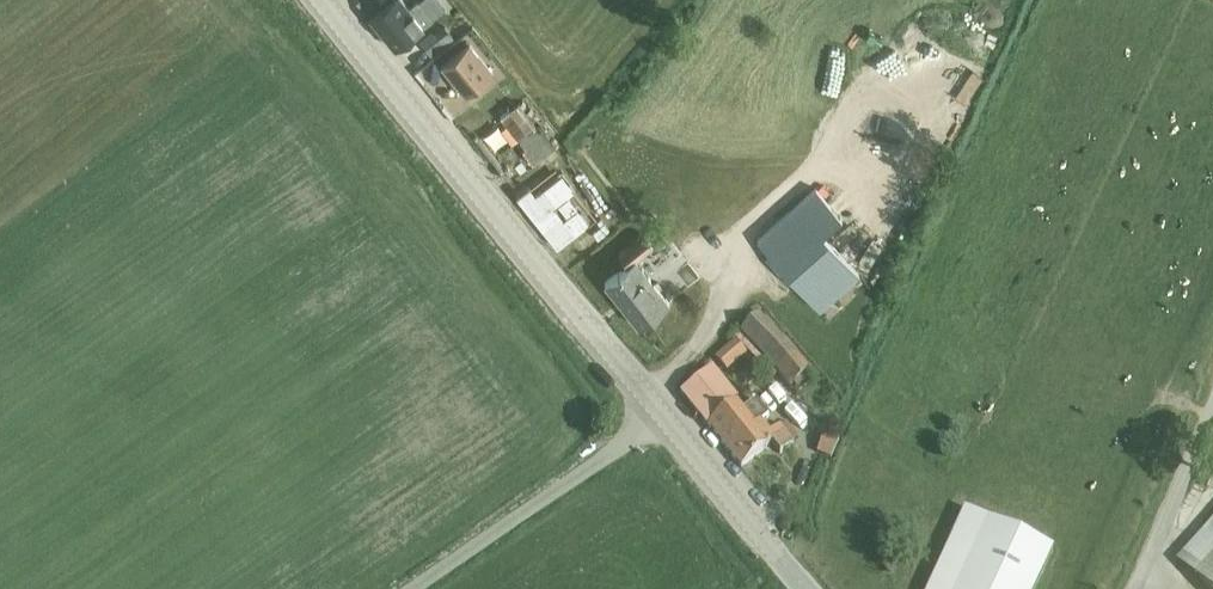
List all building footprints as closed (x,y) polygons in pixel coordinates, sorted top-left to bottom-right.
[(395,49),(425,24),(433,17),(418,0),(414,0),(408,5),(404,0),(355,0),(359,5),(360,4),(370,17),(369,18),(395,49)] [(432,55),(446,44),(434,29),(420,40),(432,55)] [(483,66),(457,34),(446,44),(432,55),(458,86),(483,66)] [(523,110),(505,125),(518,140),(536,126),(523,110)] [(536,126),(518,140),(535,162),(553,148),(536,126)] [(641,172),(646,194),(658,192),(653,169),(641,172)] [(536,193),(520,206),(557,251),(594,219),(575,192),(583,186),(579,181),(575,176),(542,203),(536,193)] [(839,218),(814,189),(758,238),(820,309),(858,276),(821,234),(839,218)] [(605,284),(640,327),(669,304),(634,261),(652,245),(632,221),(620,230),(632,245),(619,255),(628,266),(605,284)] [(758,319),(738,336),(776,376),(788,390),(807,375),(795,361),(758,319)] [(743,414),(717,382),(710,373),(681,396),(740,469),(762,452),(770,445),(784,433),(780,429),(769,438),(760,427),(768,421),(755,404),(743,414)] [(784,433),(770,445),(778,454),(792,443),(784,433)] [(841,441),(828,435),(827,434),(817,454),(823,457),(831,461),(841,441)] [(1054,541),(984,516),(958,588),(1037,588),(1054,541)] [(1180,555),(1212,583),(1212,516),(1180,555)]
